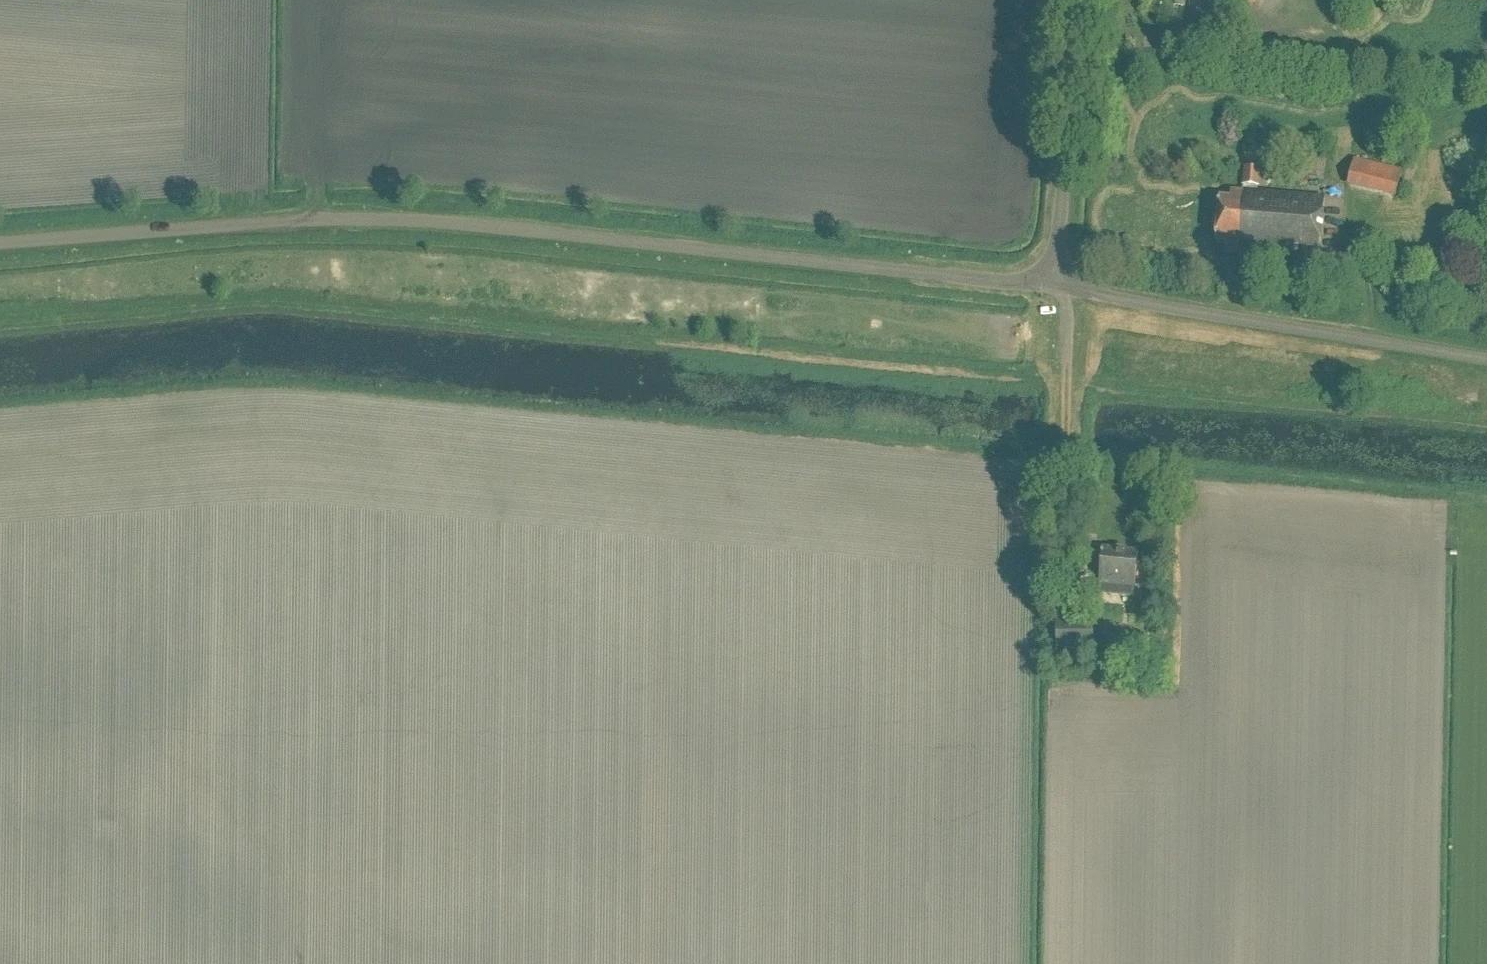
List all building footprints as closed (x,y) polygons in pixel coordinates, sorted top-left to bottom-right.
[(1358,184),(1360,166),(1341,164),(1340,182),(1358,184)] [(1228,256),(1318,264),(1323,202),(1233,194),(1232,205),(1221,205),(1218,244),(1228,245),(1228,256)] [(1132,588),(1145,589),(1146,572),(1134,571),(1136,552),(1102,549),(1099,585),(1132,588)] [(1093,619),(1054,620),(1055,648),(1094,647),(1093,619)]
